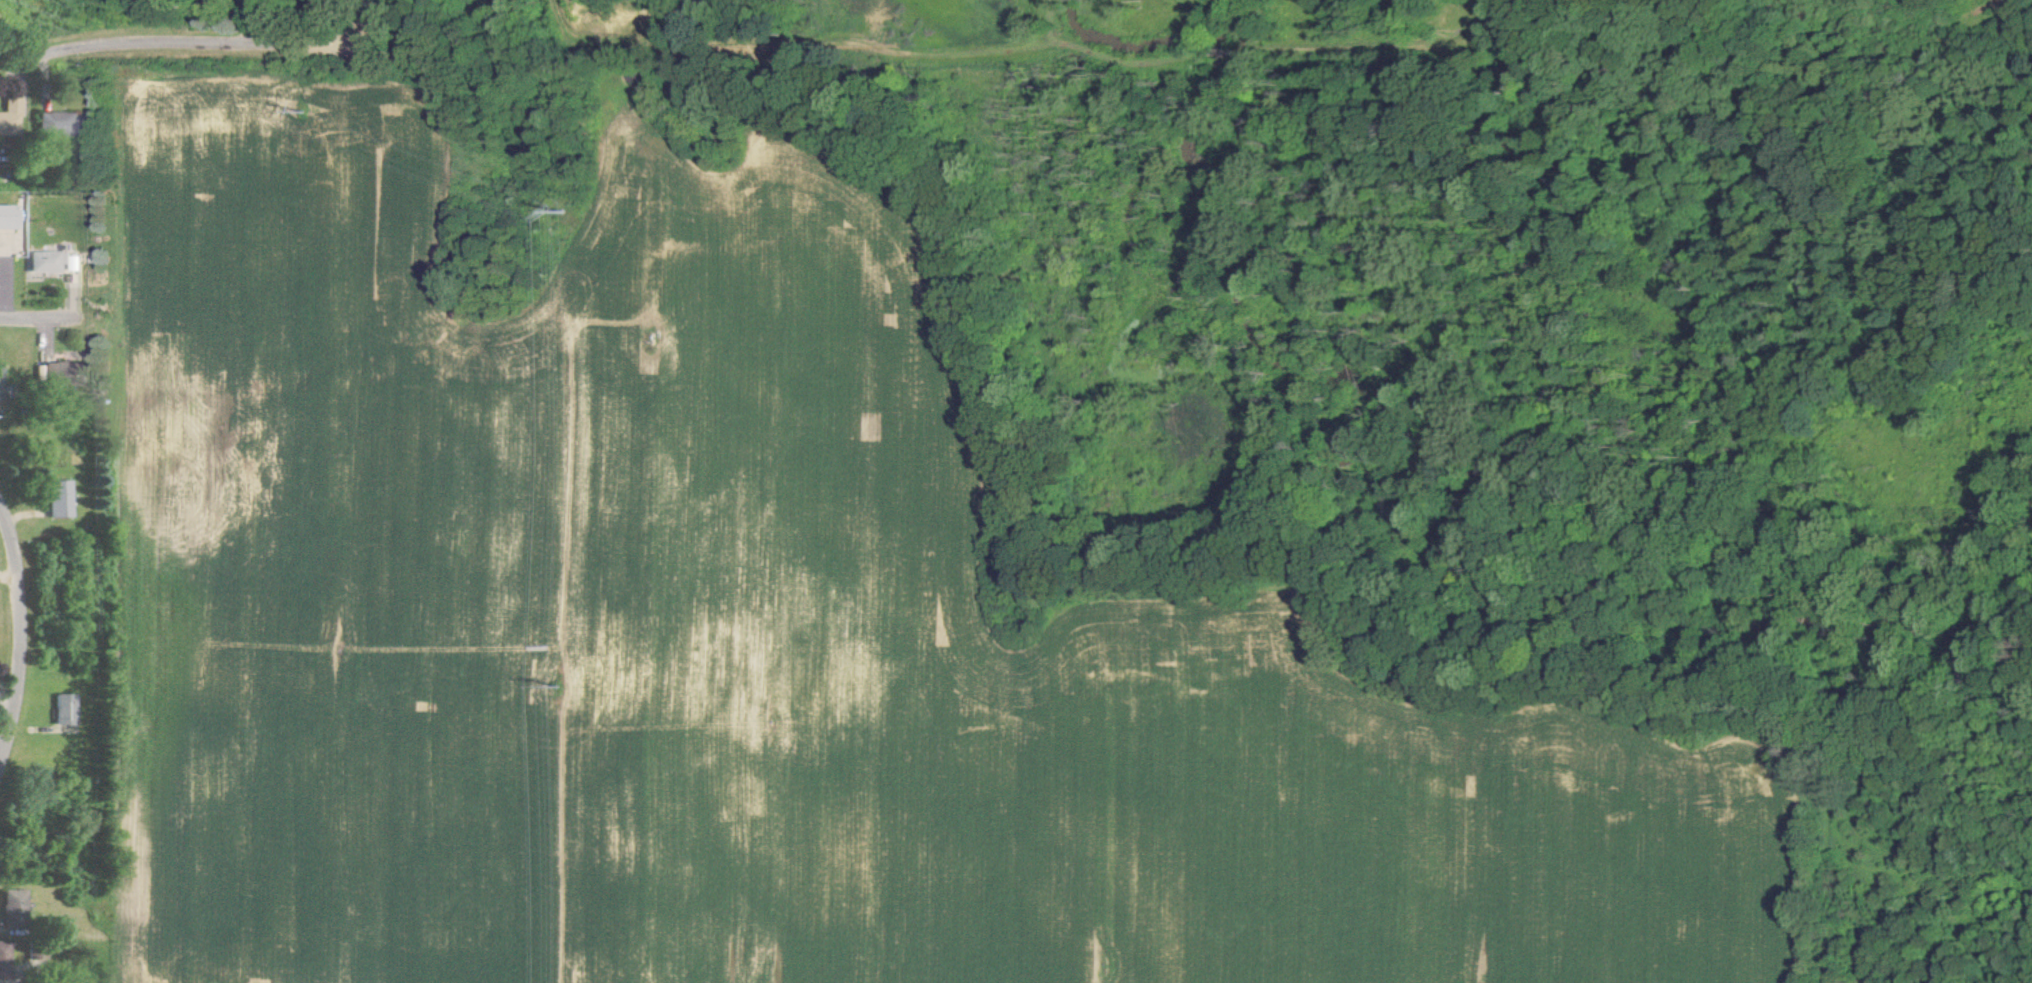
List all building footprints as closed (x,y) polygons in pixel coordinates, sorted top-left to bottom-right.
[(19,136),(19,98),(3,98),(4,113),(0,113),(0,137),(19,136)] [(38,112),(38,135),(82,136),(82,113),(38,112)] [(0,205),(0,229),(17,229),(17,205),(0,205)] [(31,272),(62,272),(62,264),(67,264),(67,252),(32,251),(31,272)] [(47,362),(48,385),(86,385),(86,362),(47,362)] [(50,517),(72,517),(71,480),(49,481),(50,517)] [(55,693),(54,725),(74,725),(75,694),(55,693)] [(27,890),(5,890),(4,922),(27,922),(27,890)] [(12,943),(0,943),(0,977),(10,978),(12,943)]
